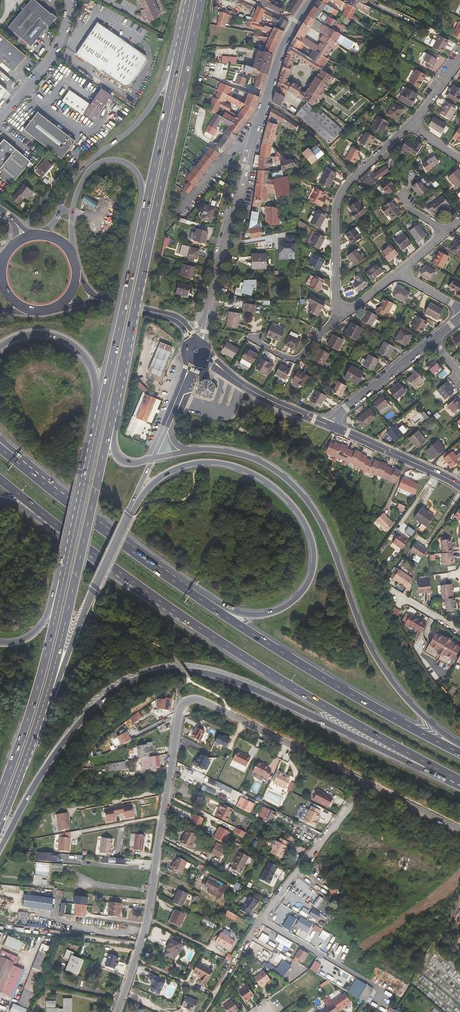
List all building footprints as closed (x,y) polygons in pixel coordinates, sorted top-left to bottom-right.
[(52,22),(53,22),(57,17),(52,13),(52,14),(35,0),(31,0),(8,27),(31,46),(52,22)] [(145,20),(148,19),(149,22),(155,20),(159,18),(157,15),(160,13),(167,10),(162,0),(136,0),(145,20)] [(267,0),(263,0),(261,5),(269,8),(271,2),(267,0)] [(273,0),(267,0),(271,2),(269,8),(279,13),(282,7),(283,5),(273,0)] [(303,0),(293,0),(287,11),(286,11),(293,15),(303,0)] [(323,9),(329,12),(330,12),(335,15),(337,11),(326,5),(318,0),(314,6),(322,11),(323,9)] [(354,0),(344,0),(343,2),(344,2),(346,3),(356,8),(358,5),(360,9),(367,13),(370,8),(365,5),(354,0)] [(351,20),(356,8),(346,3),(343,8),(345,9),(342,14),(350,20),(351,20)] [(322,11),(314,6),(310,12),(317,16),(326,23),(334,28),(336,24),(338,21),(322,11)] [(286,27),(289,22),(280,18),(258,7),(257,8),(251,22),(259,24),(263,16),(276,23),(274,27),(284,31),(286,27)] [(226,21),(228,14),(220,12),(217,25),(225,27),(226,21)] [(333,30),(323,24),(315,19),(308,15),(303,22),(311,27),(319,32),(322,34),(323,34),(329,38),(333,30)] [(251,22),(247,20),(246,26),(263,30),(269,31),(268,32),(269,33),(269,34),(271,35),(269,38),(278,42),(284,31),(274,27),(273,29),(265,26),(259,24),(251,22)] [(459,21),(457,24),(458,25),(452,35),(459,40),(459,22),(459,21)] [(325,57),(332,46),(336,48),(339,44),(337,43),(335,42),(329,38),(323,34),(319,39),(321,41),(317,46),(303,37),(306,35),(311,27),(303,22),(301,26),(294,38),(304,45),(313,50),(325,57)] [(146,56),(98,23),(76,54),(125,87),(130,86),(147,61),(146,56)] [(335,42),(340,34),(337,32),(333,30),(329,38),(335,42)] [(259,33),(254,32),(254,36),(258,36),(258,38),(264,39),(263,42),(267,44),(266,47),(264,46),(264,47),(260,45),(258,50),(259,50),(272,55),(278,42),(269,38),(259,36),(259,33)] [(0,35),(0,61),(13,72),(27,56),(1,34),(0,35)] [(344,37),(340,34),(335,42),(337,43),(339,44),(340,45),(349,50),(354,42),(344,37)] [(442,53),(449,41),(439,35),(432,48),(442,53)] [(325,57),(313,50),(304,45),(294,38),(290,46),(307,56),(319,64),(323,68),(329,59),(325,57)] [(277,85),(288,91),(297,96),(306,101),(312,94),(308,91),(307,92),(301,89),(302,87),(292,82),(291,84),(287,82),(290,72),(291,66),(292,64),(294,56),(303,61),(303,62),(311,67),(311,66),(316,69),(319,64),(307,56),(290,46),(287,53),(284,62),(283,64),(282,68),(282,69),(281,71),(279,78),(277,85)] [(271,61),(272,56),(272,55),(259,50),(254,68),(267,75),(271,61)] [(434,63),(437,59),(427,54),(423,60),(427,63),(425,66),(432,70),(434,67),(433,66),(434,63)] [(236,64),(237,57),(222,56),(222,63),(236,64)] [(334,78),(326,73),(328,71),(323,68),(319,64),(316,69),(311,66),(311,67),(315,70),(316,69),(320,72),(317,77),(317,76),(311,84),(309,88),(307,91),(308,91),(312,94),(306,101),(307,101),(317,109),(320,105),(321,105),(318,103),(320,100),(319,99),(322,96),(324,92),(329,85),(334,78)] [(254,86),(262,90),(265,84),(267,75),(254,68),(253,68),(247,65),(245,71),(252,74),(252,73),(257,76),(254,86)] [(418,88),(425,75),(416,70),(409,82),(418,88)] [(246,78),(239,75),(236,83),(243,86),(246,78)] [(45,81),(42,78),(37,84),(40,87),(45,81)] [(229,96),(233,87),(221,82),(217,90),(219,91),(228,95),(229,96)] [(285,97),(288,91),(277,85),(276,92),(285,97)] [(454,85),(451,90),(451,91),(448,96),(456,102),(459,96),(459,89),(454,85)] [(418,94),(403,86),(401,90),(404,91),(400,99),(409,105),(414,97),(415,98),(418,94)] [(235,99),(239,90),(237,89),(233,87),(229,96),(235,99)] [(90,104),(70,90),(62,101),(83,115),(84,114),(94,121),(112,95),(101,88),(90,104)] [(244,104),(245,104),(244,104),(235,99),(229,96),(228,95),(219,91),(215,98),(218,100),(222,102),(224,99),(227,100),(243,109),(240,112),(248,118),(254,111),(244,104)] [(279,106),(285,97),(276,92),(273,102),(279,106)] [(254,111),(260,97),(259,97),(249,93),(249,94),(245,104),(244,104),(254,111)] [(220,106),(222,102),(218,100),(215,98),(213,97),(207,110),(209,112),(215,114),(220,106)] [(229,111),(231,106),(225,103),(222,102),(220,106),(229,111)] [(316,110),(307,102),(296,114),(302,119),(310,111),(313,113),(316,110)] [(401,115),(404,109),(393,103),(387,114),(396,120),(400,114),(401,115)] [(456,109),(447,103),(440,113),(449,120),(456,109)] [(272,146),(278,125),(270,122),(271,116),(282,122),(294,131),(298,125),(298,124),(286,115),(271,107),(268,121),(262,144),(272,146)] [(123,118),(121,116),(123,112),(119,110),(114,119),(120,123),(123,118)] [(342,130),(323,113),(321,115),(316,110),(313,113),(310,111),(302,119),(329,143),(342,130)] [(75,141),(38,112),(24,130),(62,159),(75,141)] [(240,129),(248,118),(240,112),(237,115),(235,118),(227,114),(224,113),(222,117),(234,124),(240,129)] [(209,125),(216,129),(216,128),(218,126),(220,121),(229,126),(226,129),(236,134),(240,129),(234,124),(222,117),(215,114),(209,125)] [(382,134),(388,122),(378,116),(371,128),(382,134)] [(446,125),(434,117),(428,125),(441,134),(446,125)] [(238,137),(236,134),(226,129),(225,130),(222,128),(219,131),(224,134),(224,135),(221,140),(215,136),(214,135),(217,131),(218,130),(216,128),(216,129),(209,125),(206,131),(213,135),(214,136),(210,143),(216,147),(217,146),(224,152),(238,137)] [(210,140),(213,135),(206,131),(203,136),(210,140)] [(221,140),(224,135),(217,131),(214,135),(215,136),(221,140)] [(368,148),(375,137),(366,132),(360,143),(368,148)] [(4,139),(0,144),(0,176),(11,185),(31,161),(4,139)] [(414,155),(419,148),(421,145),(417,142),(415,146),(406,141),(402,147),(408,151),(414,155)] [(270,156),(272,146),(262,144),(260,155),(270,156)] [(182,190),(187,194),(220,154),(211,147),(187,177),(190,180),(182,190)] [(318,159),(324,154),(318,147),(312,152),(306,158),(311,164),(318,159)] [(354,163),(359,156),(358,156),(360,151),(352,147),(346,158),(354,163)] [(405,155),(408,151),(402,147),(399,151),(405,155)] [(312,152),(308,148),(302,153),(306,158),(312,152)] [(296,166),(290,159),(287,160),(280,154),(279,156),(280,160),(281,169),(296,166)] [(272,166),(273,162),(275,162),(275,160),(275,156),(270,156),(260,155),(259,156),(258,167),(258,171),(268,170),(268,171),(269,171),(269,166),(272,166)] [(431,168),(439,163),(434,155),(429,159),(429,160),(427,161),(427,162),(423,165),(426,171),(431,168)] [(46,160),(36,171),(43,177),(53,166),(46,160)] [(377,178),(389,171),(386,166),(374,174),(363,181),(367,188),(379,180),(377,178)] [(328,188),(333,178),(334,178),(337,174),(327,168),(319,183),(328,188)] [(275,194),(276,198),(291,195),(287,176),(284,177),(281,169),(270,171),(272,179),(273,185),(275,194)] [(459,184),(459,172),(458,169),(448,178),(457,187),(459,184)] [(267,178),(268,171),(268,170),(258,171),(256,183),(266,185),(267,178)] [(396,188),(389,179),(381,186),(384,191),(386,190),(389,194),(396,188)] [(428,190),(420,180),(412,186),(420,196),(428,190)] [(269,193),(270,185),(266,185),(256,183),(254,199),(253,205),(261,207),(262,201),(267,201),(269,193)] [(33,192),(24,185),(13,199),(18,203),(23,196),(28,199),(33,192)] [(325,202),(328,195),(316,188),(309,200),(322,207),(325,202)] [(86,195),(82,200),(95,209),(99,203),(91,198),(86,195)] [(437,213),(449,204),(443,196),(431,205),(430,203),(426,206),(431,212),(434,210),(437,213)] [(365,213),(357,201),(349,207),(353,212),(351,213),(356,219),(365,213)] [(401,213),(392,201),(381,208),(387,215),(388,214),(393,220),(401,213)] [(211,222),(215,208),(205,205),(201,219),(211,222)] [(282,222),(279,208),(266,206),(266,224),(280,224),(282,222)] [(261,237),(259,224),(257,224),(258,213),(256,212),(252,211),(249,227),(251,239),(261,237)] [(311,222),(316,212),(313,211),(308,221),(311,222)] [(319,227),(325,216),(317,211),(316,212),(311,222),(311,223),(319,227)] [(426,236),(418,225),(410,231),(418,242),(426,236)] [(361,237),(354,228),(346,234),(352,244),(361,237)] [(205,243),(208,232),(197,229),(196,233),(192,232),(190,238),(205,243)] [(314,232),(308,243),(319,249),(325,238),(314,232)] [(411,243),(404,233),(395,240),(402,250),(411,243)] [(295,252),(294,235),(287,236),(287,243),(282,244),(279,246),(280,258),(287,258),(287,255),(289,252),(295,252)] [(456,239),(450,250),(459,255),(459,253),(459,242),(456,239)] [(388,260),(397,254),(391,245),(382,252),(388,260)] [(197,259),(200,249),(190,247),(187,257),(197,259)] [(363,259),(355,249),(347,255),(355,265),(363,259)] [(448,256),(439,251),(433,263),(442,268),(448,256)] [(266,268),(266,254),(252,254),(252,268),(266,268)] [(319,270),(325,260),(314,254),(309,265),(319,270)] [(192,278),(195,268),(183,264),(180,275),(192,278)] [(375,277),(383,271),(378,264),(366,273),(372,280),(375,277)] [(431,279),(436,271),(426,265),(421,274),(431,279)] [(362,278),(360,274),(356,277),(358,281),(353,285),(357,291),(367,284),(366,283),(362,278)] [(319,291),(324,280),(315,276),(315,277),(311,275),(307,283),(310,285),(309,286),(319,291)] [(251,295),(253,287),(254,288),(256,279),(244,280),(244,283),(242,289),(239,288),(236,288),(235,294),(242,296),(242,293),(251,295)] [(453,280),(450,286),(458,291),(456,294),(459,296),(459,284),(453,280)] [(187,296),(190,286),(179,283),(176,293),(187,296)] [(405,302),(410,293),(398,287),(393,296),(405,302)] [(317,316),(324,303),(311,296),(308,301),(312,303),(308,311),(317,316)] [(393,303),(385,299),(383,299),(382,301),(383,302),(381,305),(379,309),(378,308),(376,311),(383,315),(385,312),(388,314),(393,303)] [(254,312),(256,305),(244,303),(243,310),(254,312)] [(438,320),(443,310),(430,303),(425,312),(438,320)] [(371,326),(377,315),(367,310),(361,321),(371,326)] [(238,320),(239,313),(229,311),(227,326),(238,328),(239,320),(238,320)] [(421,333),(427,322),(417,316),(411,327),(421,333)] [(356,340),(362,329),(352,323),(345,334),(356,340)] [(280,341),(284,331),(271,325),(267,335),(280,341)] [(405,346),(412,334),(401,329),(395,340),(405,346)] [(296,350),(300,340),(297,338),(298,335),(291,331),(285,345),(296,350)] [(337,351),(343,340),(334,334),(327,345),(337,351)] [(388,357),(394,347),(385,341),(379,352),(388,357)] [(160,376),(173,347),(160,342),(156,352),(148,371),(160,376)] [(239,348),(227,342),(221,351),(233,358),(239,348)] [(323,366),(329,353),(320,348),(316,355),(313,360),(323,366)] [(252,363),(257,353),(254,352),(254,353),(247,349),(242,358),(252,363)] [(373,370),(379,359),(369,354),(363,365),(373,370)] [(441,367),(432,357),(428,360),(429,362),(426,365),(433,373),(434,375),(435,375),(442,370),(441,367)] [(252,363),(242,358),(240,362),(250,368),(252,363)] [(273,365),(268,362),(262,359),(256,368),(268,375),(273,365)] [(285,379),(291,369),(281,364),(275,374),(285,379)] [(357,384),(363,372),(351,366),(345,377),(357,384)] [(309,376),(298,370),(292,380),(297,383),(298,382),(304,385),(309,376)] [(423,379),(416,371),(407,379),(414,387),(423,379)] [(340,397),(346,386),(336,380),(335,383),(336,385),(334,388),(332,388),(330,391),(340,397)] [(156,398),(157,396),(147,389),(139,381),(138,385),(143,391),(133,416),(125,436),(132,439),(135,433),(141,435),(156,398)] [(445,399),(453,393),(449,388),(450,387),(446,382),(437,390),(445,399)] [(406,391),(399,383),(389,391),(396,399),(406,391)] [(320,407),(326,396),(316,390),(310,401),(320,407)] [(388,403),(382,395),(373,403),(379,410),(388,403)] [(459,408),(459,402),(456,398),(447,405),(454,413),(459,408)] [(376,417),(369,408),(363,414),(364,415),(357,420),(363,428),(376,417)] [(395,442),(403,434),(395,425),(387,432),(395,442)] [(417,448),(426,440),(418,430),(409,438),(417,448)] [(434,459),(445,449),(438,440),(426,450),(434,459)] [(336,456),(341,445),(335,442),(334,443),(333,446),(330,444),(326,452),(330,453),(329,455),(336,457),(336,456)] [(346,461),(349,453),(346,451),(347,448),(348,446),(342,444),(341,445),(336,456),(344,460),(346,461)] [(356,465),(361,454),(362,453),(355,450),(355,451),(353,455),(349,453),(346,461),(348,462),(356,465)] [(459,461),(452,451),(444,458),(452,467),(459,461)] [(363,470),(365,471),(369,463),(365,461),(367,458),(367,456),(361,454),(356,465),(355,466),(363,470)] [(376,474),(381,462),(375,460),(374,461),(372,465),(369,463),(365,471),(375,475),(376,474)] [(386,479),(389,471),(385,469),(387,466),(388,464),(381,462),(376,474),(384,478),(386,479)] [(395,483),(401,470),(395,468),(394,469),(393,473),(389,471),(386,479),(388,480),(395,483)] [(414,494),(419,484),(403,477),(399,487),(401,488),(414,494)] [(390,506),(402,512),(405,506),(393,501),(390,506)] [(421,507),(414,518),(427,527),(434,516),(421,507)] [(394,523),(383,513),(376,520),(386,530),(394,523)] [(408,541),(398,534),(392,543),(402,550),(408,541)] [(453,552),(451,539),(450,539),(444,539),(442,540),(440,540),(442,553),(453,552)] [(425,550),(414,542),(409,550),(416,554),(413,558),(413,559),(418,563),(427,551),(425,550)] [(454,563),(453,559),(453,556),(454,556),(453,552),(442,553),(441,553),(442,565),(454,563)] [(410,590),(413,579),(399,569),(392,579),(395,581),(396,580),(410,590)] [(431,591),(430,580),(417,581),(419,593),(431,591)] [(454,598),(453,592),(452,592),(452,588),(452,587),(452,584),(441,585),(442,599),(445,599),(454,598)] [(456,611),(455,602),(455,598),(454,598),(445,599),(447,612),(456,611)] [(392,612),(397,616),(401,610),(396,607),(392,612)] [(427,624),(415,617),(411,614),(404,625),(409,628),(410,627),(418,631),(415,638),(417,639),(427,624)] [(451,641),(452,640),(447,637),(446,638),(439,635),(436,634),(431,643),(433,644),(433,645),(440,649),(445,652),(452,656),(452,655),(455,657),(459,648),(457,646),(458,645),(451,641)] [(172,699),(166,698),(165,700),(159,699),(157,709),(169,711),(169,707),(171,707),(172,699)] [(137,715),(128,722),(131,726),(139,719),(137,715)] [(167,716),(150,725),(152,729),(157,727),(164,723),(170,720),(167,716)] [(164,723),(157,727),(160,732),(167,729),(164,723)] [(205,732),(196,728),(191,738),(199,742),(205,732)] [(117,736),(121,745),(132,740),(128,731),(117,736)] [(230,741),(219,735),(215,742),(226,748),(230,741)] [(139,759),(150,757),(149,751),(154,751),(152,741),(147,742),(148,745),(137,746),(139,759)] [(251,758),(237,751),(233,760),(246,767),(251,758)] [(209,758),(201,754),(198,761),(196,760),(194,761),(193,763),(193,765),(203,770),(209,758)] [(154,756),(140,759),(142,769),(155,767),(154,756)] [(129,761),(105,765),(106,772),(130,768),(129,761)] [(231,766),(245,771),(247,767),(232,761),(231,766)] [(262,764),(257,762),(253,772),(267,779),(271,771),(268,769),(269,768),(264,766),(262,765),(262,764)] [(283,775),(278,773),(273,783),(285,789),(290,779),(286,777),(285,778),(282,777),(283,775)] [(201,779),(213,785),(215,782),(202,776),(201,779)] [(232,789),(218,782),(215,787),(230,794),(232,789)] [(322,793),(318,791),(313,800),(328,808),(333,799),(324,794),(324,795),(322,794),(322,793)] [(241,797),(236,806),(240,808),(245,799),(241,797)] [(254,804),(245,799),(240,808),(250,813),(254,804)] [(133,805),(120,807),(121,814),(126,813),(127,818),(135,817),(133,805)] [(233,810),(224,805),(218,817),(227,821),(233,810)] [(320,811),(311,806),(303,821),(314,826),(317,821),(315,821),(316,818),(317,819),(319,815),(318,814),(320,811)] [(120,807),(106,810),(109,822),(117,820),(116,815),(121,814),(120,807)] [(263,807),(258,816),(263,819),(268,809),(263,807)] [(268,809),(263,819),(263,820),(266,822),(267,820),(271,822),(276,813),(268,809)] [(69,813),(58,815),(61,831),(72,829),(69,813)] [(203,819),(196,816),(191,827),(198,831),(203,819)] [(229,837),(227,836),(229,832),(220,828),(214,838),(224,843),(226,840),(227,841),(229,837)] [(244,837),(246,833),(236,828),(234,832),(244,837)] [(182,843),(191,848),(198,836),(187,830),(184,835),(186,836),(182,843)] [(137,834),(134,850),(143,851),(146,836),(137,834)] [(73,852),(74,838),(63,837),(62,851),(73,852)] [(114,841),(103,839),(101,853),(112,855),(114,841)] [(273,849),(271,853),(281,858),(287,846),(289,843),(280,839),(278,842),(277,842),(273,849)] [(224,849),(215,845),(211,853),(220,857),(224,849)] [(37,861),(56,862),(57,854),(38,852),(37,861)] [(249,857),(239,852),(237,856),(238,857),(234,865),(231,869),(240,874),(249,857)] [(127,859),(104,857),(103,863),(115,864),(126,865),(127,859)] [(173,863),(171,868),(182,873),(188,862),(177,857),(175,862),(174,864),(173,863)] [(50,864),(36,863),(36,867),(36,871),(49,872),(49,870),(49,869),(50,864)] [(210,870),(201,865),(198,870),(208,875),(210,870)] [(274,874),(265,869),(260,879),(271,884),(273,881),(271,880),(274,874)] [(36,871),(34,884),(41,885),(42,877),(49,878),(49,873),(49,872),(36,871)] [(228,885),(210,876),(204,886),(209,889),(207,892),(220,899),(228,885)] [(196,898),(179,889),(172,902),(182,907),(186,899),(194,903),(196,898)] [(53,899),(25,895),(23,906),(51,911),(53,899)] [(239,909),(249,916),(259,901),(249,895),(239,909)] [(76,896),(75,916),(87,917),(88,897),(76,896)] [(313,905),(317,908),(324,899),(320,896),(313,905)] [(122,904),(110,902),(109,907),(109,908),(108,915),(108,916),(120,917),(122,904)] [(71,915),(75,915),(76,904),(62,903),(61,914),(65,914),(66,904),(72,904),(71,915)] [(309,916),(317,919),(321,912),(313,908),(309,916)] [(181,912),(176,910),(170,922),(180,927),(186,915),(186,913),(182,911),(181,912)] [(28,913),(19,912),(18,923),(26,924),(26,918),(28,918),(28,913)] [(311,927),(319,933),(322,929),(301,916),(296,925),(307,932),(311,927)] [(292,919),(286,927),(290,930),(296,921),(292,919)] [(236,941),(221,933),(216,943),(220,945),(225,948),(230,951),(236,941)] [(266,943),(270,937),(263,933),(259,939),(266,943)] [(23,942),(9,936),(5,945),(19,951),(23,942)] [(181,944),(172,939),(166,950),(167,950),(164,955),(174,960),(177,955),(176,954),(181,944)] [(280,941),(277,945),(288,951),(293,943),(286,939),(283,943),(280,941)] [(42,945),(32,968),(42,972),(52,949),(42,945)] [(300,949),(295,957),(303,962),(308,954),(300,949)] [(70,961),(66,970),(76,974),(82,960),(72,956),(74,953),(67,950),(64,958),(70,961)] [(2,951),(0,956),(0,993),(8,996),(19,968),(13,965),(14,963),(16,964),(19,958),(2,951)] [(121,959),(110,955),(105,966),(115,969),(116,966),(117,967),(121,959)] [(284,978),(292,964),(283,959),(278,968),(268,963),(266,967),(284,978)] [(199,963),(193,973),(198,975),(201,977),(207,980),(212,970),(199,963)] [(40,983),(44,973),(42,972),(32,968),(24,987),(25,988),(35,992),(36,992),(40,983)] [(265,983),(266,982),(270,980),(264,971),(254,978),(261,988),(266,984),(265,983)] [(165,981),(150,974),(149,978),(150,982),(152,983),(153,985),(150,990),(159,994),(165,981)] [(356,985),(353,990),(360,995),(367,984),(359,980),(356,985)] [(254,995),(248,986),(239,993),(245,1002),(254,995)] [(35,992),(25,988),(18,1005),(28,1009),(35,992)] [(344,993),(332,1002),(338,1011),(351,1002),(344,993)] [(198,1002),(186,996),(182,1006),(187,1008),(194,1011),(198,1002)] [(327,1006),(332,1002),(328,997),(323,1000),(327,1006)] [(46,1001),(46,1011),(59,1011),(64,1011),(72,1011),(72,999),(64,999),(64,1009),(59,1009),(59,1008),(56,1008),(55,1001),(46,1001)] [(235,1011),(239,1009),(232,1000),(223,1007),(227,1011),(235,1011)] [(332,1002),(327,1006),(328,1007),(321,1011),(339,1011),(338,1011),(332,1002)]
